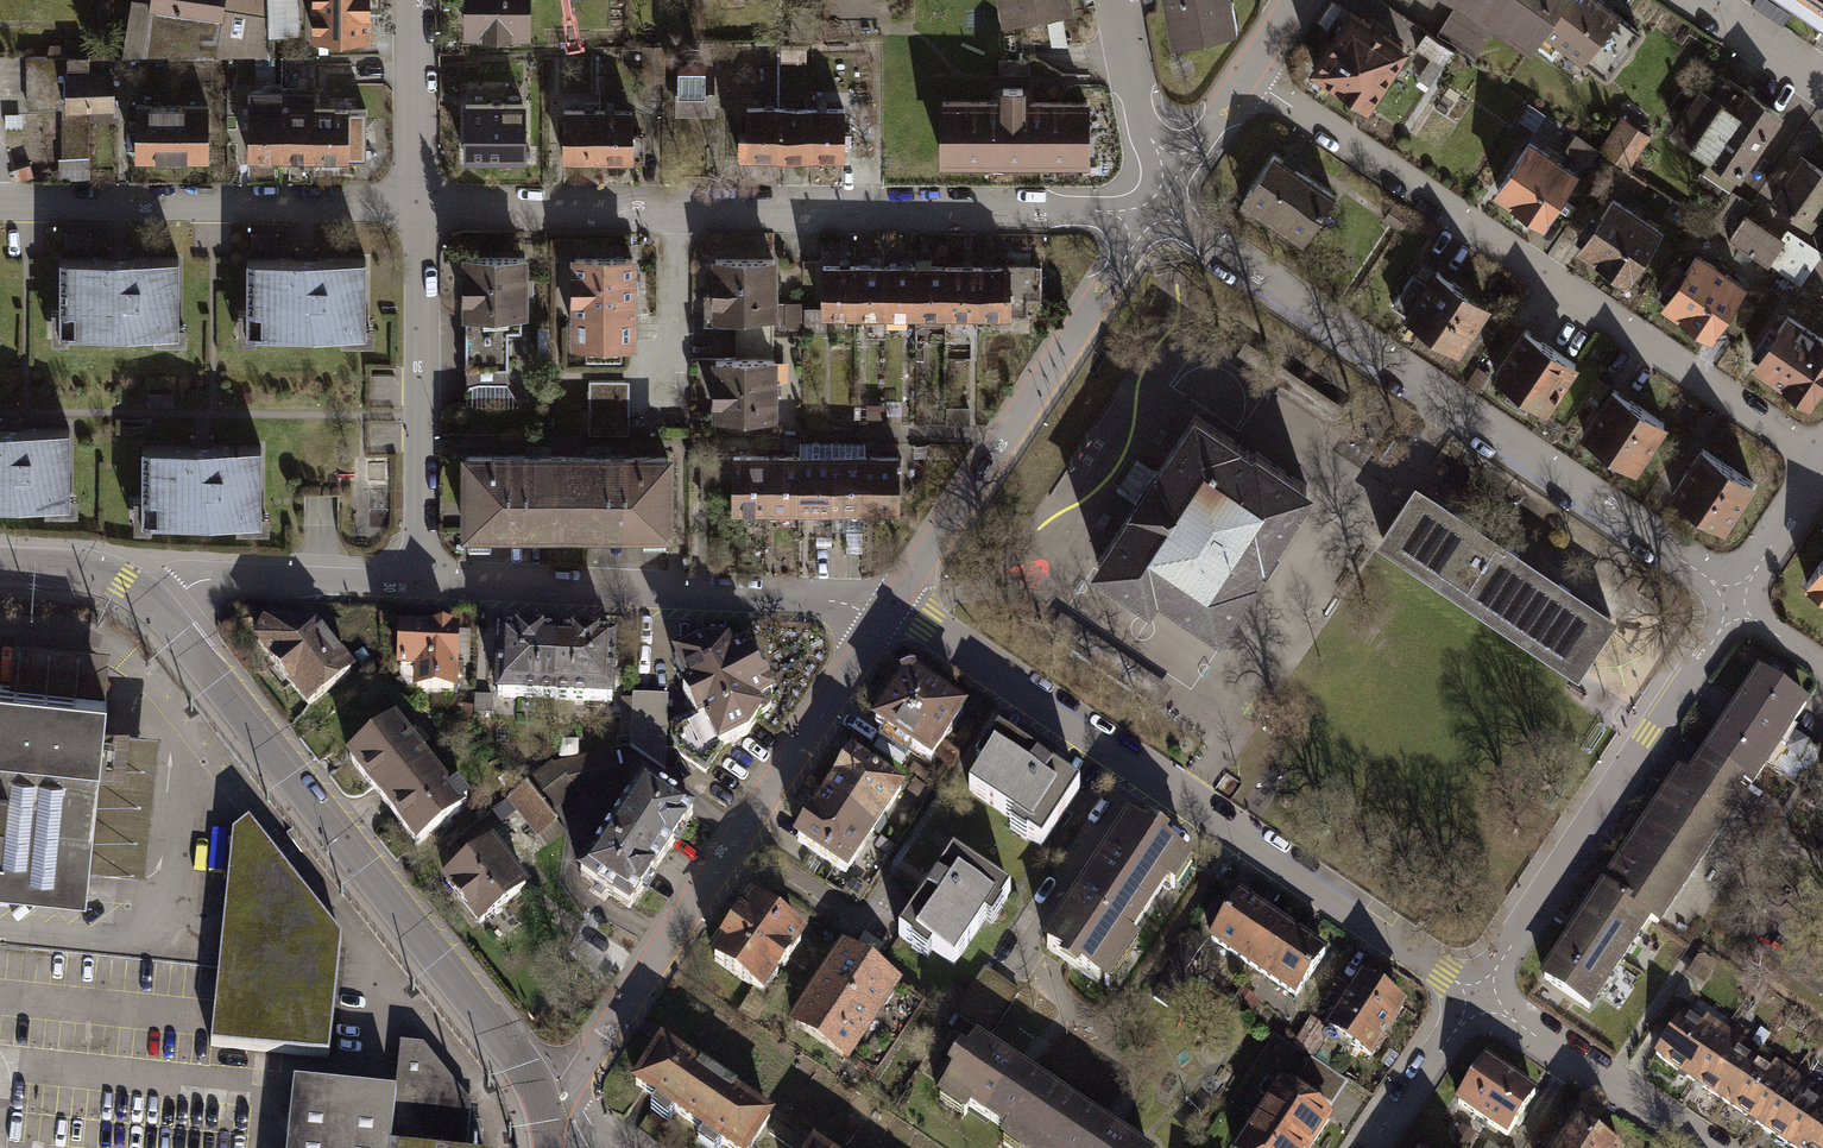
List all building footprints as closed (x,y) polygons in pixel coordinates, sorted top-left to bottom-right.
[(259,34),(258,0),(147,0),(140,48),(261,51),(259,34)] [(259,34),(293,33),(292,0),(258,0),(259,34)] [(369,0),(315,0),(315,36),(368,36),(369,0)] [(462,30),(526,30),(526,0),(463,0),(462,30)] [(1003,12),(1068,1),(1068,0),(1001,0),(1003,12)] [(1176,38),(1234,27),(1229,0),(1168,0),(1176,38)] [(1461,2),(1437,38),(1464,55),(1487,19),(1529,46),(1540,28),(1560,0),(1458,0),(1461,2)] [(1601,0),(1560,0),(1540,28),(1603,77),(1643,32),(1601,0)] [(1822,19),(1822,0),(1793,0),(1822,19)] [(1404,46),(1345,8),(1306,69),(1365,107),(1404,46)] [(1452,53),(1427,36),(1418,50),(1431,58),(1417,79),(1429,87),(1452,53)] [(83,54),(21,54),(21,107),(57,106),(57,158),(83,158),(84,105),(84,68),(83,54)] [(714,66),(677,66),(677,112),(714,112),(714,66)] [(84,68),(84,105),(108,105),(107,68),(84,68)] [(1775,109),(1716,69),(1704,87),(1696,82),(1667,125),(1733,170),(1775,109)] [(939,94),(939,160),(1088,159),(1087,93),(1022,93),(1021,81),(1000,81),(1000,94),(939,94)] [(250,158),(283,158),(283,90),(249,90),(250,158)] [(315,90),(283,90),(283,158),(315,157),(315,107),(315,90)] [(463,158),(520,157),(519,99),(462,100),(463,158)] [(774,154),(807,155),(807,102),(774,103),(774,154)] [(807,155),(839,155),(839,103),(807,102),(807,155)] [(136,103),(136,155),(208,156),(209,104),(136,103)] [(742,154),(774,154),(774,103),(742,103),(742,154)] [(595,160),(594,104),(556,104),(557,160),(595,160)] [(629,104),(594,104),(595,160),(642,159),(642,132),(629,132),(629,104)] [(315,107),(315,157),(367,157),(366,107),(315,107)] [(1643,134),(1616,117),(1600,143),(1627,160),(1643,134)] [(1570,165),(1520,134),(1487,185),(1536,217),(1570,165)] [(1562,145),(1588,161),(1595,150),(1569,134),(1562,145)] [(1795,150),(1765,194),(1805,221),(1822,196),(1822,169),(1795,150)] [(1334,193),(1272,153),(1236,208),(1261,224),(1267,215),(1304,239),(1334,193)] [(1736,199),(1721,189),(1704,214),(1719,224),(1731,206),(1736,199)] [(1656,222),(1605,190),(1572,240),(1623,273),(1656,222)] [(1731,206),(1719,224),(1773,262),(1784,270),(1800,281),(1816,256),(1789,237),(1784,245),(1731,206)] [(1702,216),(1692,210),(1686,220),(1695,227),(1702,216)] [(1742,280),(1692,246),(1657,297),(1708,331),(1742,280)] [(516,252),(461,252),(461,378),(503,377),(503,329),(516,329),(516,252)] [(628,254),(569,253),(568,340),(628,341),(628,254)] [(764,254),(706,254),(706,310),(732,310),(732,334),(764,333),(764,254)] [(179,330),(180,258),(63,257),(62,329),(179,330)] [(368,330),(369,259),(252,257),(251,329),(368,330)] [(1784,270),(1773,262),(1766,272),(1777,280),(1784,270)] [(948,266),(916,267),(916,315),(948,315),(948,266)] [(978,266),(948,266),(948,315),(949,342),(979,341),(979,317),(978,266)] [(1041,266),(978,266),(979,317),(1029,316),(1029,298),(1041,298),(1041,266)] [(1481,300),(1428,266),(1419,281),(1403,271),(1384,301),(1453,344),(1481,300)] [(854,267),(823,267),(823,315),(854,315),(854,267)] [(885,267),(854,267),(854,315),(885,315),(885,267)] [(916,267),(885,267),(885,315),(916,315),(916,267)] [(1785,305),(1749,360),(1808,400),(1822,378),(1822,330),(1785,305)] [(1570,359),(1515,324),(1486,369),(1540,404),(1570,359)] [(765,411),(764,333),(732,334),(732,355),(706,355),(707,411),(765,411)] [(1602,379),(1592,373),(1578,395),(1588,401),(1602,379)] [(1661,418),(1605,380),(1572,429),(1629,467),(1661,418)] [(621,381),(587,381),(586,432),(621,432),(621,381)] [(986,395),(967,395),(967,404),(986,404),(986,395)] [(1100,556),(1097,562),(1148,596),(1152,590),(1156,583),(1218,624),(1251,573),(1248,571),(1262,550),(1263,551),(1307,486),(1261,455),(1256,451),(1254,454),(1233,440),(1201,419),(1201,418),(1195,415),(1192,420),(1158,472),(1155,470),(1133,503),(1136,505),(1101,557),(1100,556)] [(69,429),(0,428),(0,500),(68,501),(69,429)] [(1750,479),(1695,442),(1665,488),(1720,524),(1750,479)] [(799,443),(799,457),(799,511),(832,511),(832,443),(799,443)] [(866,443),(832,443),(832,511),(866,511),(866,457),(866,443)] [(261,521),(262,449),(145,448),(144,520),(261,521)] [(565,457),(465,457),(465,529),(565,529),(565,457)] [(666,457),(565,457),(565,529),(666,530),(666,457)] [(765,457),(703,457),(703,495),(732,495),(732,511),(765,511),(765,457)] [(799,457),(765,457),(765,511),(799,511),(799,457)] [(899,457),(866,457),(866,511),(899,511),(899,457)] [(1577,669),(1611,617),(1416,487),(1382,539),(1577,669)] [(389,534),(387,506),(355,508),(357,537),(389,534)] [(1807,584),(1822,595),(1822,559),(1807,584)] [(452,628),(394,626),(393,664),(414,665),(413,690),(450,691),(452,628)] [(312,629),(265,627),(257,642),(308,706),(348,674),(312,629)] [(557,641),(500,639),(499,698),(555,700),(557,641)] [(613,642),(557,641),(555,700),(611,702),(613,642)] [(694,641),(668,654),(680,678),(674,681),(691,715),(671,723),(672,746),(683,760),(700,771),(717,744),(743,731),(756,710),(762,708),(765,702),(764,696),(770,694),(744,642),(728,651),(722,642),(694,641)] [(11,683),(106,693),(110,656),(15,647),(11,683)] [(1751,785),(1806,704),(1760,673),(1706,755),(1711,759),(1727,769),(1751,785)] [(964,713),(915,680),(903,683),(876,725),(932,762),(964,713)] [(85,895),(87,876),(88,867),(102,730),(104,716),(106,693),(11,683),(0,682),(0,887),(85,895)] [(487,694),(471,694),(470,713),(487,714),(487,694)] [(661,695),(628,695),(627,745),(660,767),(661,695)] [(468,704),(450,704),(449,712),(468,713),(468,704)] [(423,762),(387,717),(340,755),(376,800),(423,762)] [(147,873),(160,735),(102,730),(88,867),(147,873)] [(1037,847),(1076,788),(995,734),(987,746),(992,750),(965,790),(1026,829),(1021,836),(1037,847)] [(610,750),(545,761),(573,791),(616,784),(610,750)] [(1703,805),(1727,769),(1711,759),(1695,782),(1679,774),(1604,888),(1649,918),(1658,925),(1726,822),(1703,805)] [(545,761),(517,783),(543,814),(573,791),(545,761)] [(852,761),(825,802),(872,833),(900,792),(852,761)] [(444,789),(423,762),(376,800),(411,844),(465,801),(450,783),(444,789)] [(644,781),(612,828),(661,861),(693,814),(644,781)] [(500,798),(532,836),(550,821),(543,814),(517,783),(500,798)] [(825,802),(799,842),(846,873),(872,833),(825,802)] [(1129,821),(1100,863),(1161,904),(1189,861),(1129,821)] [(218,968),(210,1045),(297,1055),(329,1058),(341,940),(248,823),(232,835),(218,968)] [(612,828),(580,876),(629,909),(661,861),(612,828)] [(521,885),(487,840),(439,877),(473,921),(521,885)] [(994,904),(1004,890),(953,855),(903,928),(916,937),(918,933),(953,957),(991,901),(994,904)] [(1100,863),(1071,906),(1132,946),(1161,904),(1100,863)] [(1588,1009),(1649,918),(1604,888),(1572,935),(1574,936),(1544,979),(1588,1009)] [(1280,925),(1238,895),(1209,936),(1252,966),(1280,925)] [(1071,906),(1043,949),(1103,989),(1132,946),(1071,906)] [(798,940),(753,910),(717,963),(762,994),(798,940)] [(1323,955),(1280,925),(1252,966),(1295,995),(1323,955)] [(1196,941),(1185,933),(1167,960),(1178,967),(1196,941)] [(937,1012),(846,951),(795,1026),(874,1080),(905,1034),(917,1042),(937,1012)] [(983,970),(953,1011),(984,1033),(1013,992),(983,970)] [(1403,1005),(1360,975),(1325,1026),(1368,1056),(1403,1005)] [(1656,1056),(1691,1080),(1720,1037),(1686,1014),(1656,1056)] [(1314,1033),(1303,1025),(1290,1043),(1305,1054),(1311,1046),(1307,1043),(1314,1033)] [(1691,1080),(1725,1103),(1754,1060),(1720,1037),(1691,1080)] [(975,1038),(937,1093),(1019,1147),(1031,1147),(1064,1099),(1023,1072),(975,1038)] [(659,1041),(631,1083),(728,1147),(749,1147),(771,1115),(659,1041)] [(470,1105),(422,1047),(402,1045),(395,1096),(294,1085),(287,1147),(466,1147),(470,1105)] [(1342,1081),(1306,1058),(1291,1081),(1327,1104),(1342,1081)] [(1725,1103),(1759,1126),(1788,1082),(1754,1060),(1725,1103)] [(1540,1098),(1486,1061),(1457,1104),(1511,1140),(1540,1098)] [(1792,1147),(1793,1147),(1822,1105),(1788,1082),(1759,1126),(1792,1147)] [(1253,1118),(1296,1147),(1309,1147),(1330,1119),(1276,1083),(1253,1118)] [(1064,1099),(1031,1147),(1136,1147),(1109,1129),(1064,1099)] [(1822,1105),(1793,1147),(1822,1147),(1822,1106),(1822,1105)] [(1232,1147),(1296,1147),(1253,1118),(1232,1147)] [(1579,1128),(1566,1147),(1610,1147),(1579,1128)]
